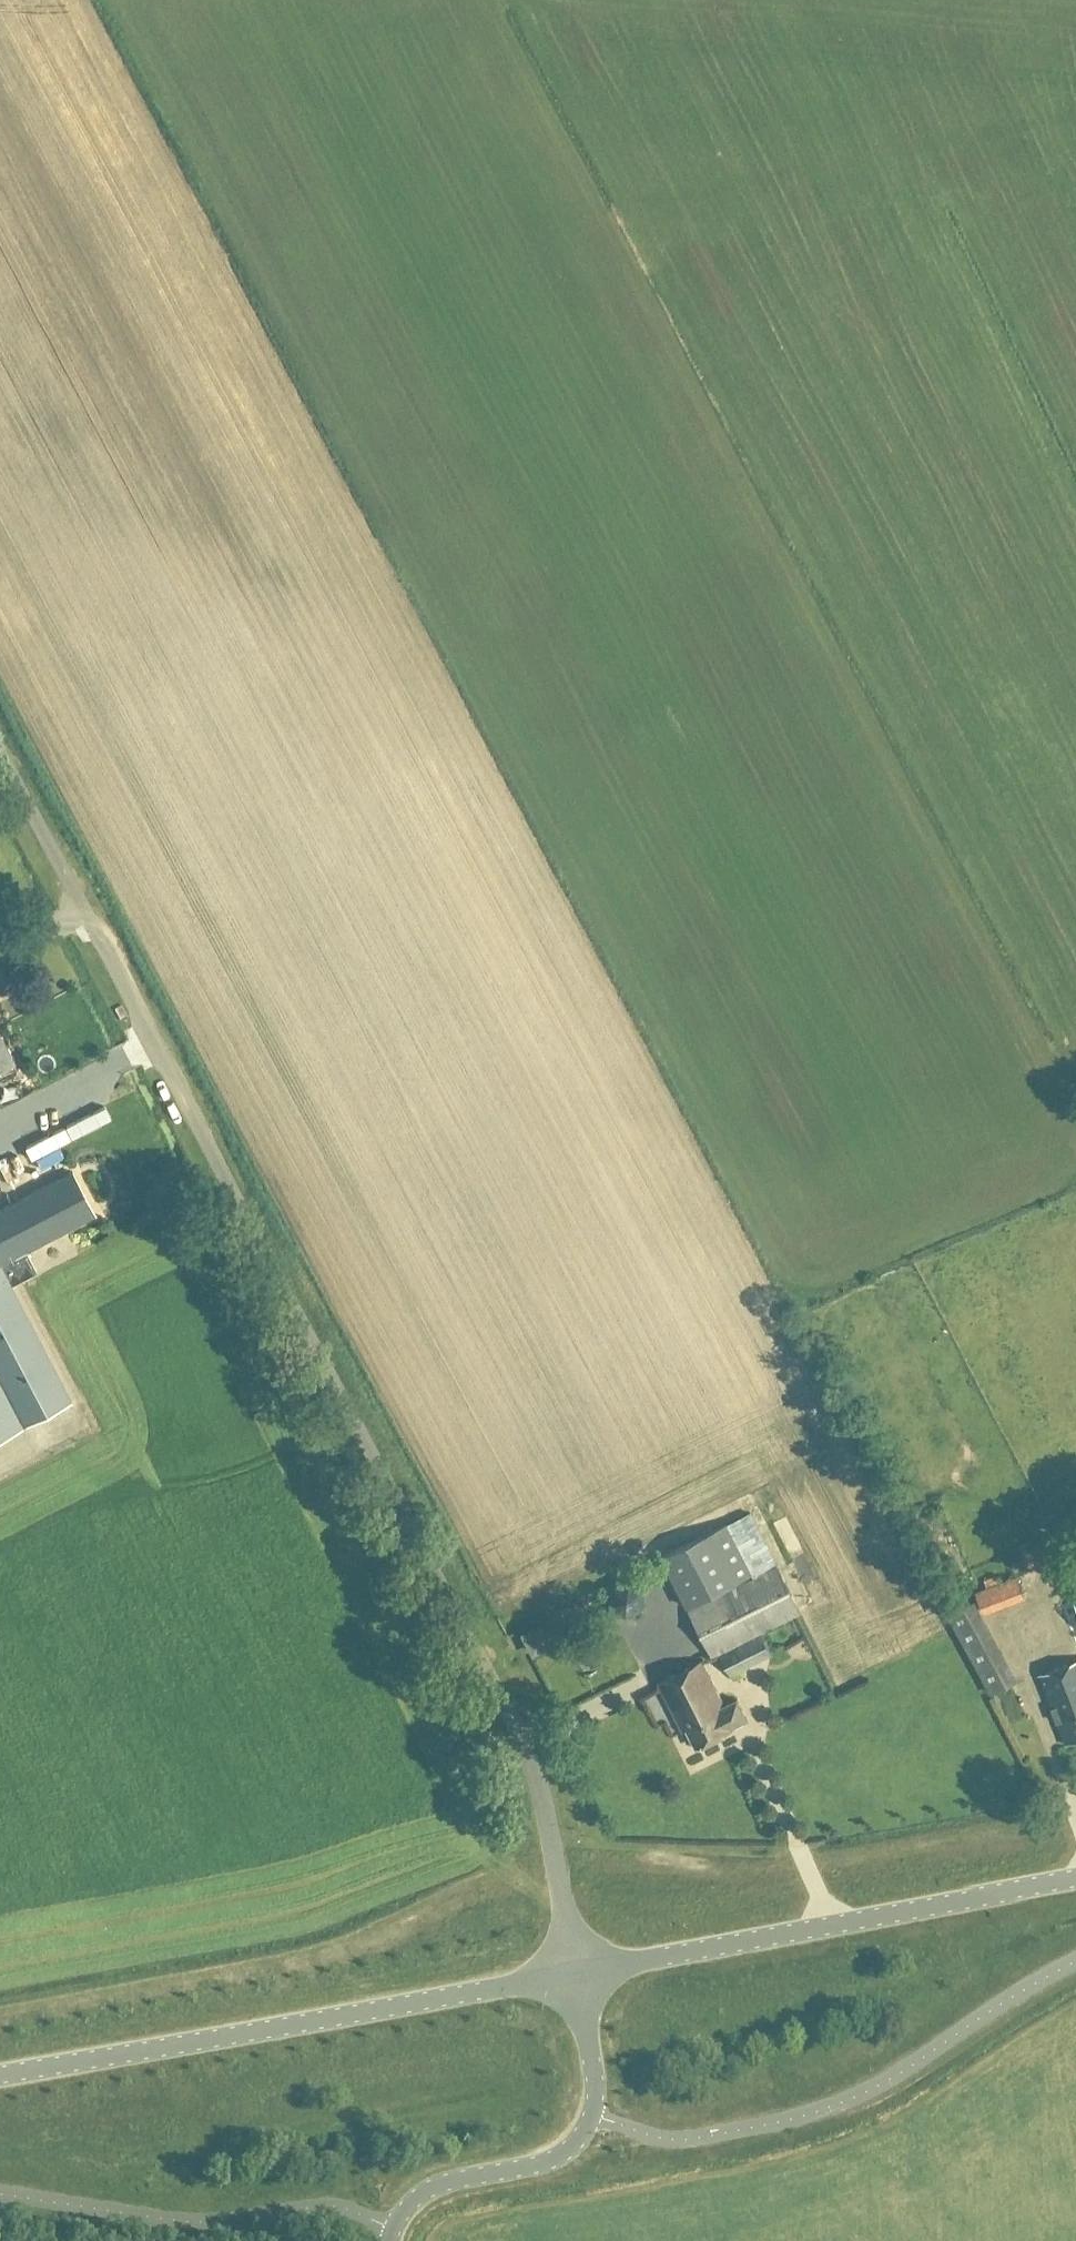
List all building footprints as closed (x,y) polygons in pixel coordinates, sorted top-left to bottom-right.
[(14,1060),(0,1034),(0,1067),(14,1060)] [(22,1427),(71,1401),(11,1286),(38,1272),(27,1252),(95,1216),(73,1173),(0,1210),(0,1385),(22,1427)] [(22,1427),(0,1385),(0,1438),(22,1427)] [(770,1548),(768,1549),(750,1512),(662,1558),(688,1607),(752,1574),(754,1578),(689,1611),(712,1659),(720,1655),(731,1677),(774,1656),(762,1633),(804,1613),(770,1548)] [(1025,1565),(1021,1553),(1009,1557),(1014,1569),(1025,1565)] [(645,1609),(647,1590),(630,1577),(612,1586),(610,1606),(628,1616),(645,1609)] [(987,1589),(975,1594),(981,1611),(1023,1594),(1017,1577),(1000,1584),(987,1589)] [(975,1601),(948,1615),(957,1632),(983,1617),(975,1601)] [(1075,1743),(1075,1662),(1040,1676),(1067,1746),(1075,1743)] [(703,1663),(659,1686),(685,1735),(689,1733),(697,1749),(733,1731),(750,1722),(739,1702),(727,1709),(703,1663)]
